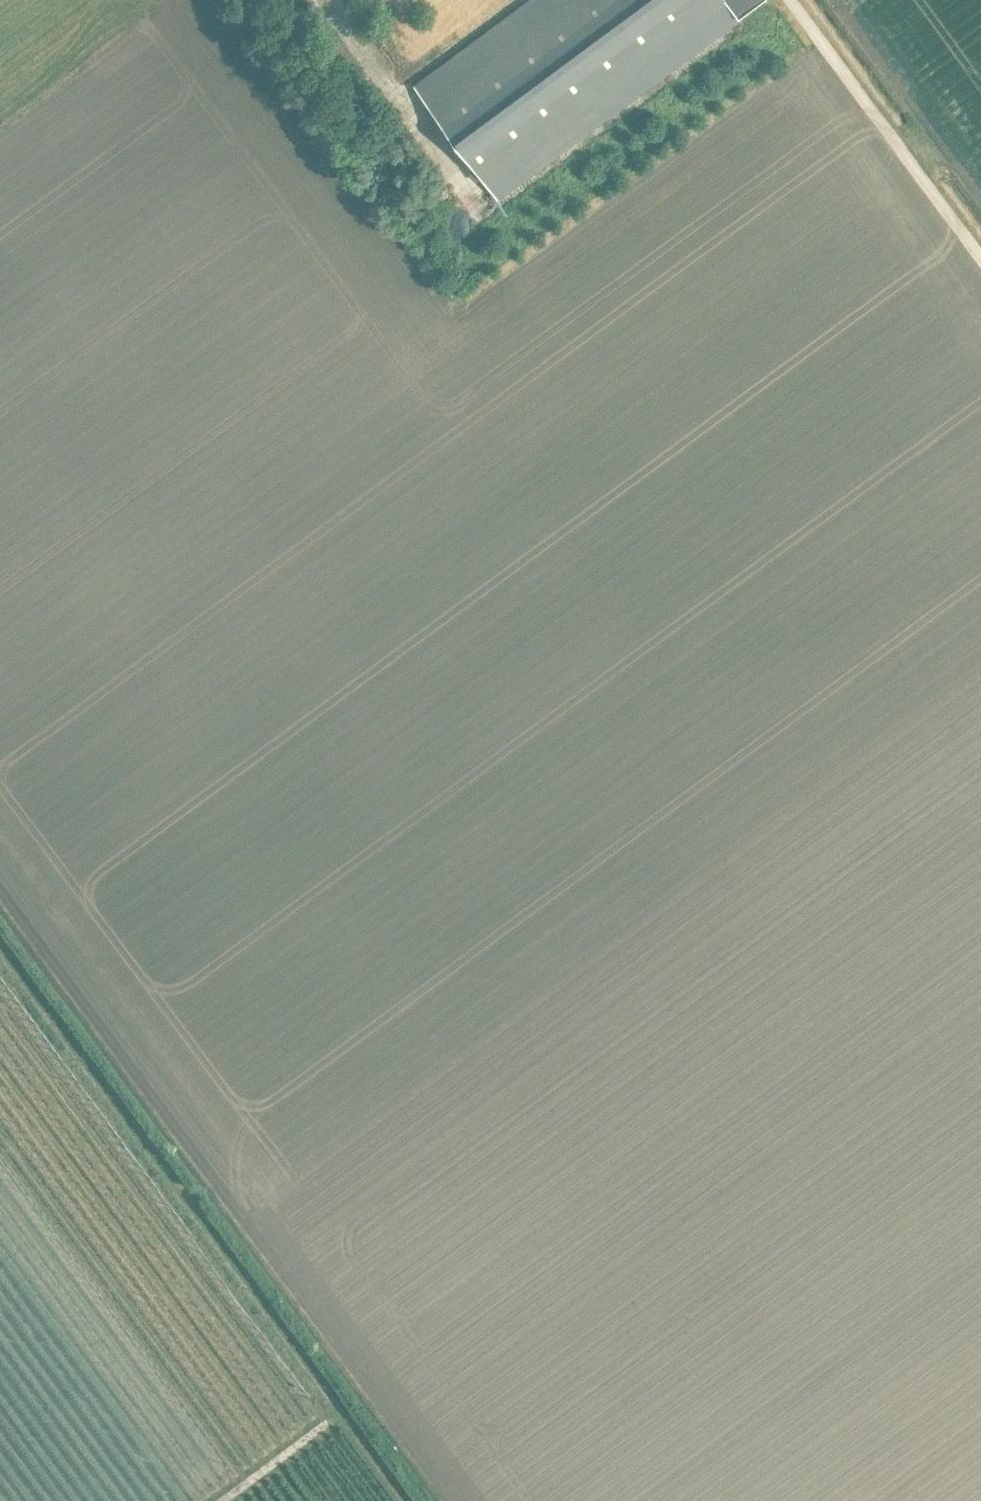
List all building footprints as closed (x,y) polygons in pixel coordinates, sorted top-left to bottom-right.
[(429,106),(482,177),(721,0),(573,0),(429,106)] [(421,223),(438,212),(432,203),(416,215),(421,223)]
